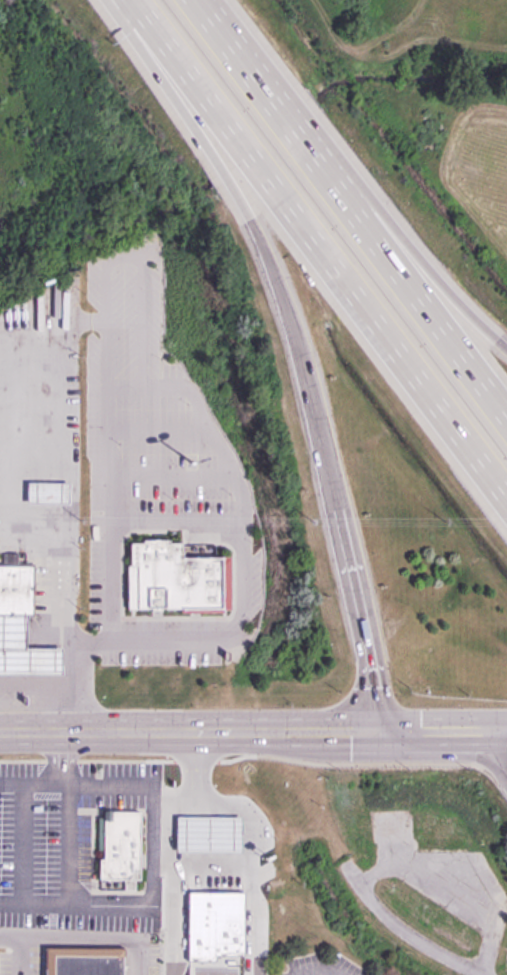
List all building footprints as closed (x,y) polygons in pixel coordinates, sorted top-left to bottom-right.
[(25,481),(25,500),(66,501),(66,482),(25,481)] [(129,537),(129,607),(230,607),(230,552),(220,552),(220,549),(183,549),(183,537),(171,537),(168,534),(141,534),(141,537),(129,537)] [(28,615),(0,615),(0,564),(28,564),(28,615)] [(59,674),(59,646),(23,646),(23,614),(0,614),(0,674),(59,674)] [(137,812),(137,878),(97,878),(97,859),(101,859),(101,812),(137,812)] [(177,818),(177,851),(243,852),(243,818),(177,818)] [(180,898),(214,898),(214,850),(180,850),(180,898)] [(189,894),(189,960),(243,960),(243,894),(189,894)] [(121,948),(121,974),(42,974),(42,947),(121,948)]
